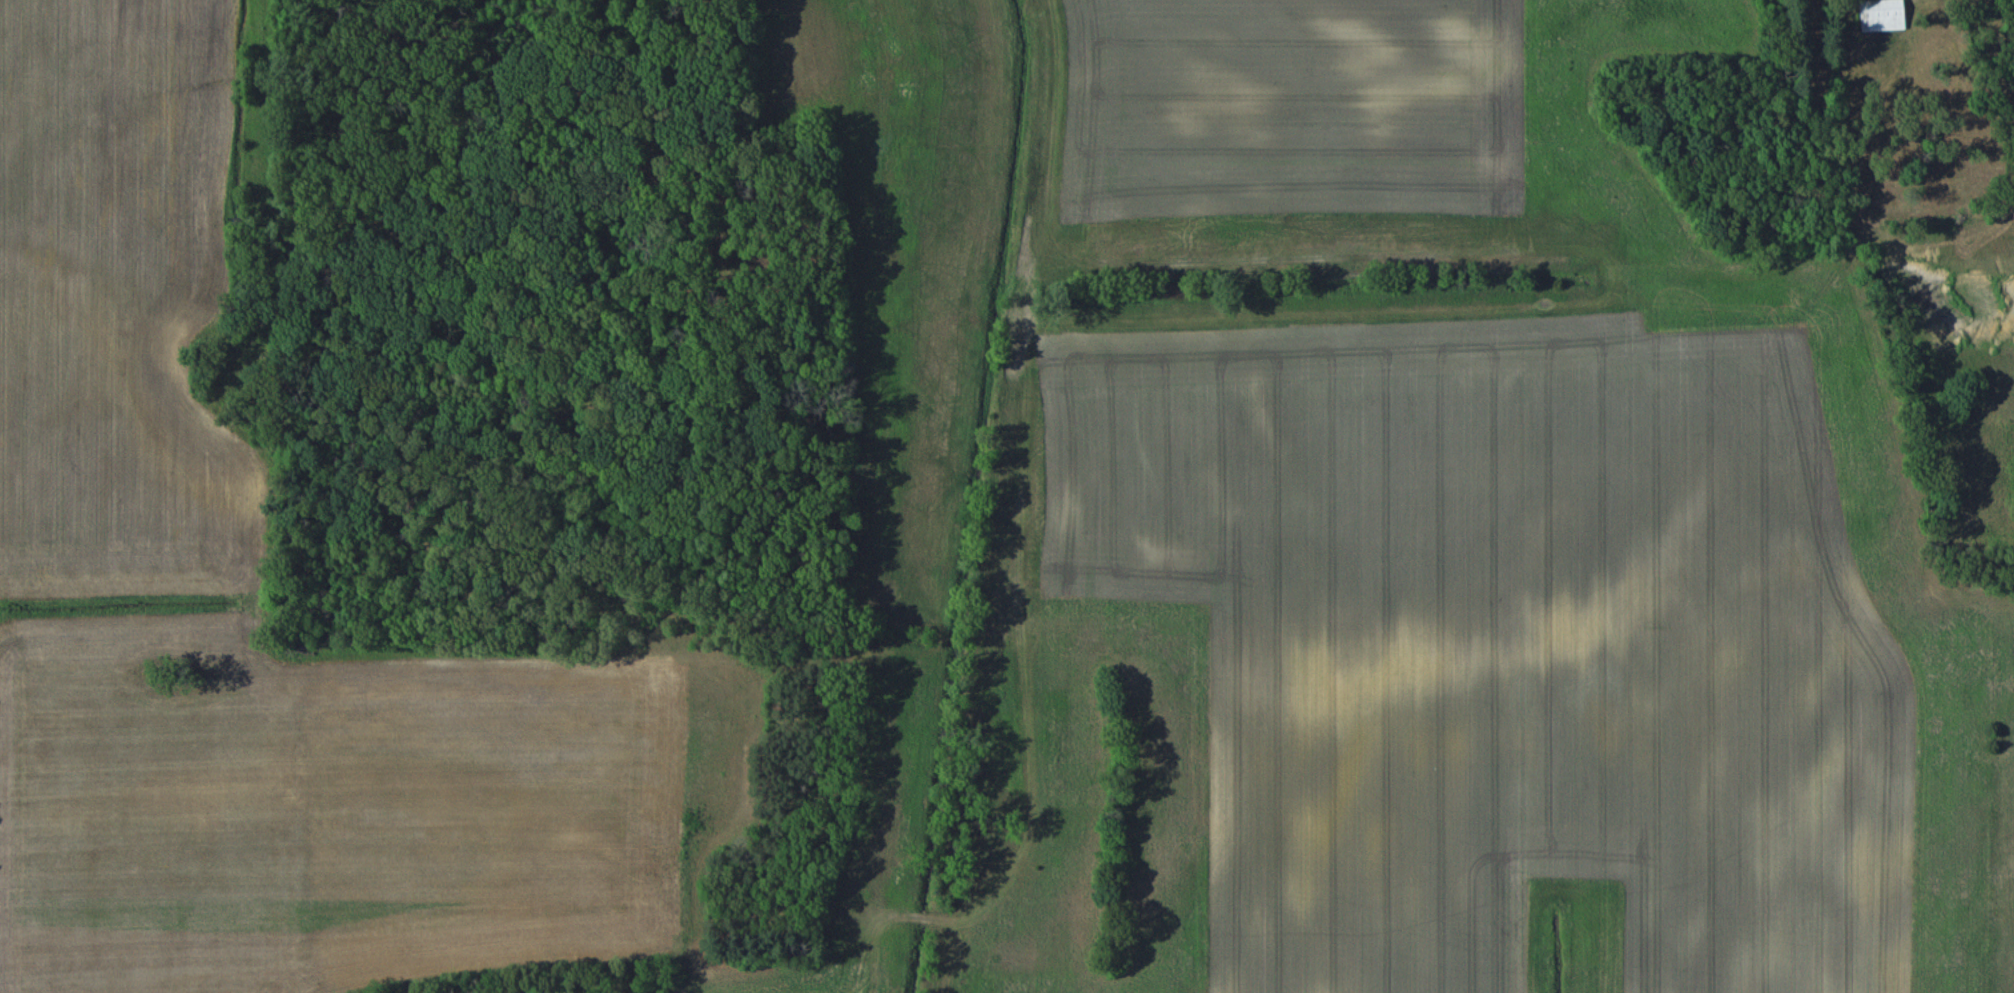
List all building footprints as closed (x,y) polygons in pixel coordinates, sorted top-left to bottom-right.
[(1899,0),(1872,0),(1854,1),(1856,32),(1900,30),(1899,0)]
